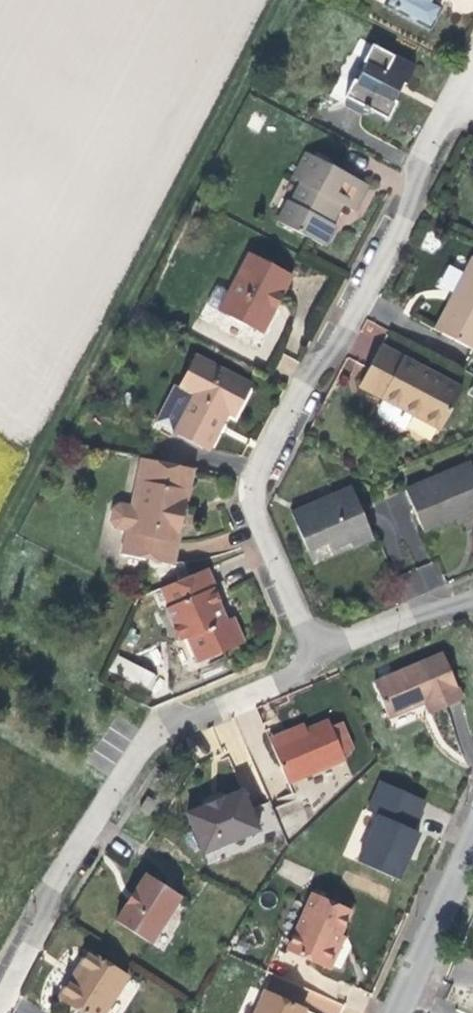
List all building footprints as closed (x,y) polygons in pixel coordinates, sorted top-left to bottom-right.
[(379,6),(427,33),(439,13),(432,7),(436,0),(383,0),(379,6)] [(397,91),(401,83),(364,64),(360,72),(356,67),(346,86),(350,89),(340,105),(336,103),(328,118),(374,144),(382,128),(378,125),(382,116),(386,109),(391,112),(402,93),(397,91)] [(350,215),(364,187),(302,154),(287,184),(297,189),(288,209),(284,206),(276,225),(321,250),(331,231),(325,228),(330,217),(335,208),(350,215)] [(215,313),(252,332),(274,292),(282,298),(290,278),(245,254),(215,313)] [(452,293),(459,300),(448,319),(441,315),(431,331),(468,352),(472,344),(472,261),(470,259),(452,293)] [(274,292),(252,332),(259,336),(275,309),(282,298),(274,292)] [(459,300),(452,293),(446,304),(441,315),(448,319),(459,300)] [(436,432),(457,392),(376,350),(356,389),(386,405),(436,432)] [(146,420),(204,452),(221,425),(227,414),(234,418),(248,388),(192,358),(174,385),(169,381),(146,420)] [(194,470),(146,460),(136,509),(128,507),(114,512),(113,523),(119,531),(132,534),(126,556),(172,567),(184,516),(194,470)] [(463,465),(402,492),(420,534),(447,522),(457,518),(462,524),(472,519),(472,486),(463,465)] [(372,552),(347,488),(286,512),(300,551),(316,544),(319,550),(321,556),(341,551),(347,562),(372,552)] [(435,560),(398,576),(407,598),(445,582),(435,560)] [(214,589),(206,570),(158,591),(166,606),(162,608),(174,642),(184,639),(193,656),(215,646),(219,655),(245,644),(234,619),(224,623),(219,611),(210,592),(214,589)] [(196,665),(219,655),(215,646),(193,656),(196,665)] [(109,671),(150,691),(158,675),(117,655),(109,671)] [(443,705),(458,698),(440,655),(371,682),(385,717),(421,705),(425,713),(443,705)] [(271,744),(304,731),(300,721),(289,724),(266,733),(271,744)] [(329,721),(304,731),(271,744),(287,784),(345,759),(343,754),(332,726),(329,721)] [(344,722),(332,726),(343,754),(354,748),(344,722)] [(410,826),(422,797),(377,778),(363,809),(376,814),(355,860),(394,877),(407,848),(415,829),(410,826)] [(240,790),(226,798),(201,808),(201,806),(185,816),(203,855),(258,831),(240,790)] [(201,808),(226,798),(222,791),(213,795),(199,801),(201,806),(201,808)] [(302,884),(309,871),(287,860),(281,874),(302,884)] [(149,945),(180,898),(146,875),(130,900),(115,923),(149,945)] [(344,934),(354,910),(307,890),(282,949),(328,968),(331,963),(335,964),(341,948),(346,936),(344,934)] [(126,974),(88,949),(73,972),(57,996),(83,1012),(99,1012),(126,974)] [(302,1010),(265,992),(256,1012),(301,1012),(302,1010)]
